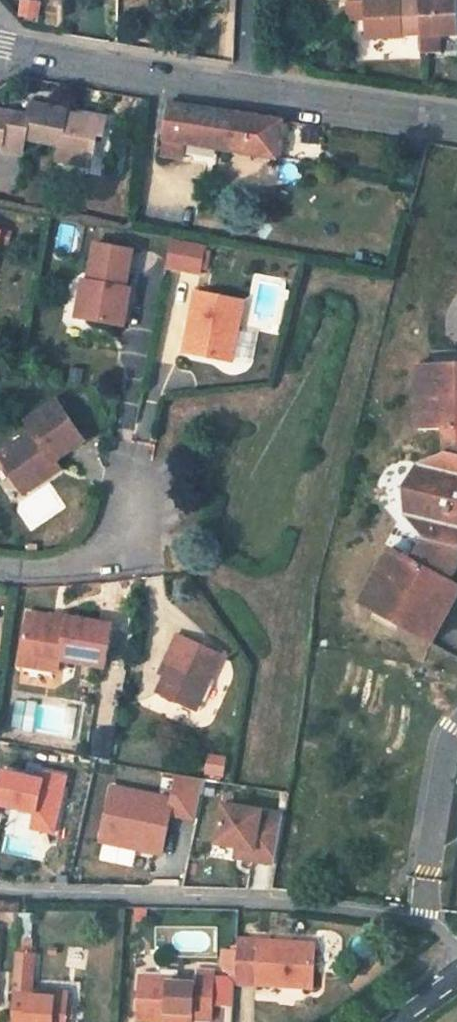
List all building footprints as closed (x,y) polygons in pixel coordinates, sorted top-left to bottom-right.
[(39,22),(41,1),(35,0),(20,0),(18,20),(39,22)] [(346,1),(347,21),(365,20),(366,38),(421,35),(420,0),(371,0),(346,1)] [(421,35),(422,53),(442,52),(441,35),(456,34),(456,0),(420,0),(421,35)] [(282,122),(193,107),(177,105),(167,103),(162,155),(177,158),(181,158),(184,143),(193,145),(276,159),(282,122)] [(19,155),(22,140),(56,146),(55,154),(89,160),(94,135),(97,117),(76,113),(74,120),(63,118),(64,111),(28,105),(25,117),(4,113),(0,133),(0,151),(19,155)] [(76,113),(64,111),(63,118),(74,120),(76,113)] [(103,118),(97,117),(94,135),(99,136),(103,118)] [(89,160),(55,154),(54,161),(88,167),(89,160)] [(57,248),(70,250),(74,229),(61,227),(57,248)] [(162,270),(177,272),(193,275),(198,276),(203,249),(193,247),(177,244),(167,243),(162,270)] [(85,321),(122,328),(129,291),(124,290),(131,253),(94,246),(87,284),(92,285),(85,321)] [(78,320),(85,321),(92,285),(87,284),(84,284),(78,320)] [(240,304),(193,294),(193,297),(182,354),(193,356),(229,363),(240,304)] [(427,367),(428,415),(421,416),(421,433),(447,432),(448,458),(422,468),(408,492),(410,520),(428,541),(416,563),(393,551),(385,566),(392,570),(369,612),(428,643),(456,588),(456,585),(452,583),(456,575),(456,366),(427,367)] [(419,368),(421,416),(428,415),(427,367),(419,368)] [(39,484),(53,474),(48,467),(54,462),(83,442),(56,402),(25,422),(32,432),(0,454),(0,462),(16,486),(32,474),(39,484)] [(54,462),(48,467),(53,474),(59,470),(54,462)] [(16,486),(22,495),(39,484),(32,474),(16,486)] [(385,566),(362,609),(369,612),(392,570),(385,566)] [(428,643),(434,647),(456,604),(456,588),(428,643)] [(104,668),(111,625),(66,617),(65,620),(27,613),(18,666),(58,672),(60,660),(104,668)] [(176,636),(169,652),(174,655),(164,677),(157,694),(177,702),(193,709),(196,711),(220,656),(193,644),(177,637),(176,636)] [(174,655),(169,652),(159,675),(164,677),(174,655)] [(223,777),(228,756),(209,752),(204,773),(223,777)] [(36,814),(32,829),(54,834),(67,779),(45,774),(43,781),(2,772),(0,780),(0,806),(36,814)] [(177,814),(193,817),(195,817),(203,777),(193,775),(177,773),(172,798),(111,785),(100,839),(162,852),(167,826),(162,824),(163,817),(169,818),(170,812),(177,814)] [(251,861),(274,865),(283,818),(261,814),(261,812),(223,805),(216,843),(236,847),(253,850),(251,861)] [(236,847),(234,857),(251,861),(253,850),(236,847)] [(315,944),(238,940),(237,951),(235,974),(235,983),(313,987),(315,944)] [(237,951),(221,950),(220,965),(230,973),(235,974),(237,951)] [(12,1021),(68,1021),(70,993),(30,991),(30,978),(33,979),(34,953),(16,952),(12,1021)] [(191,1018),(193,1018),(211,1019),(214,971),(193,970),(192,980),(177,979),(138,977),(136,1021),(161,1021),(162,1021),(191,1021),(191,1018)]
